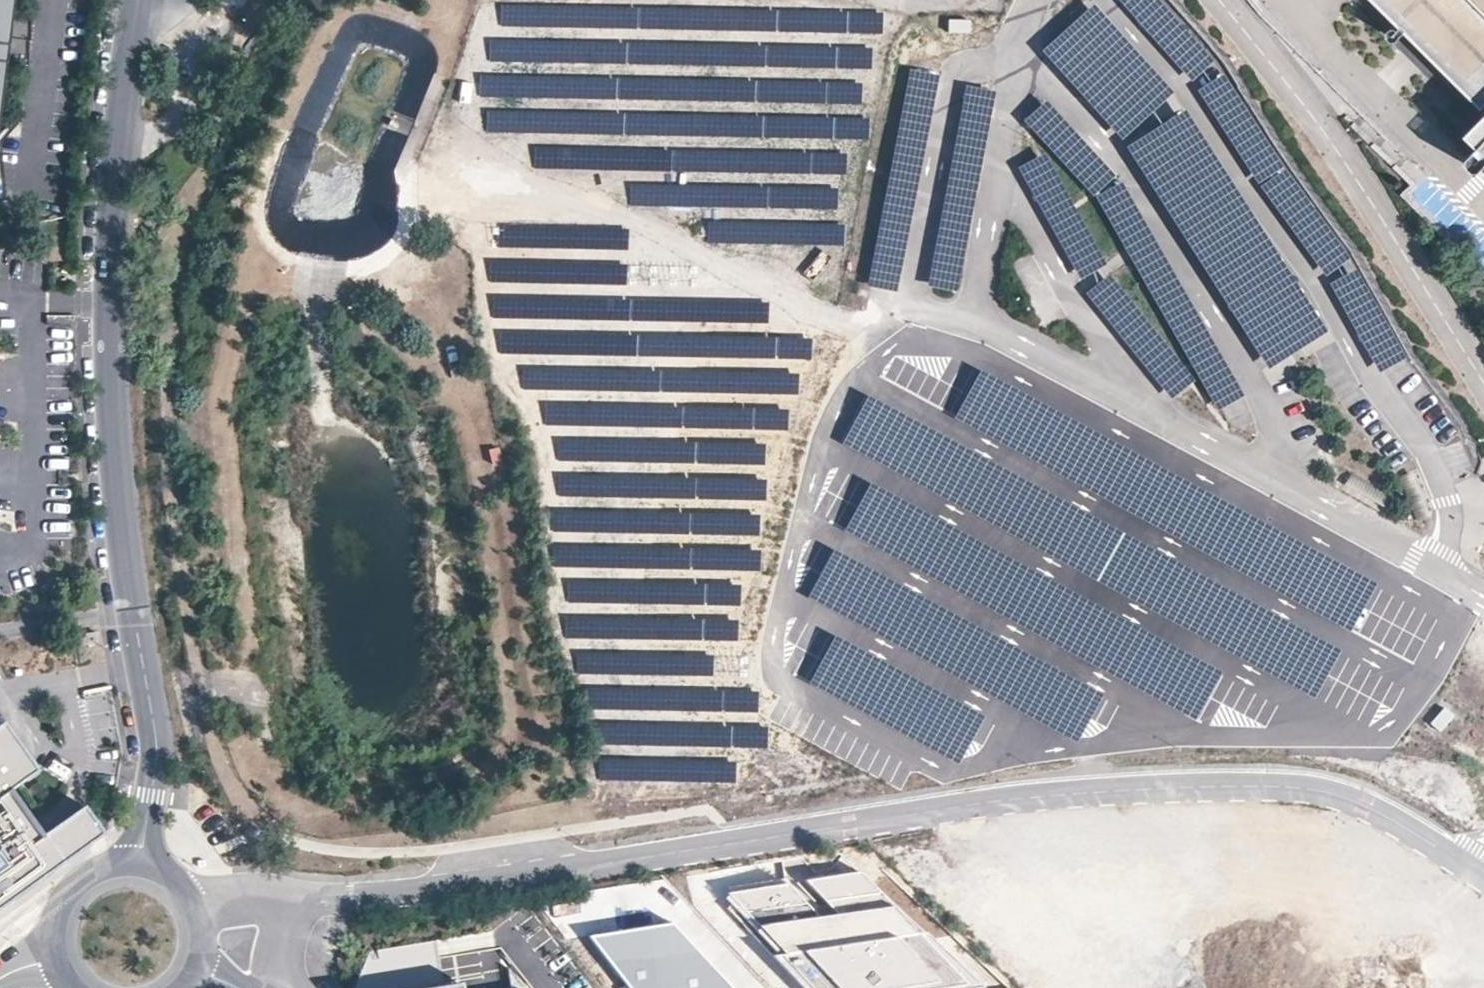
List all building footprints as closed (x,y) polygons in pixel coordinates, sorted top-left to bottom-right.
[(14,0),(5,0),(0,42),(0,121),(14,0)] [(1482,107),(1483,105),(1483,0),(1373,0),(1482,107)] [(1467,132),(1480,145),(1476,149),(1483,156),(1483,115),(1467,132)] [(100,643),(98,632),(79,635),(80,646),(100,643)] [(3,722),(0,724),(0,773),(11,789),(38,770),(3,722)] [(103,833),(84,806),(44,834),(11,789),(0,773),(0,907),(103,833)] [(735,900),(816,987),(975,987),(978,987),(866,879),(735,900)] [(587,942),(622,987),(726,987),(674,929),(587,942)] [(473,980),(419,987),(474,987),(473,980)]
